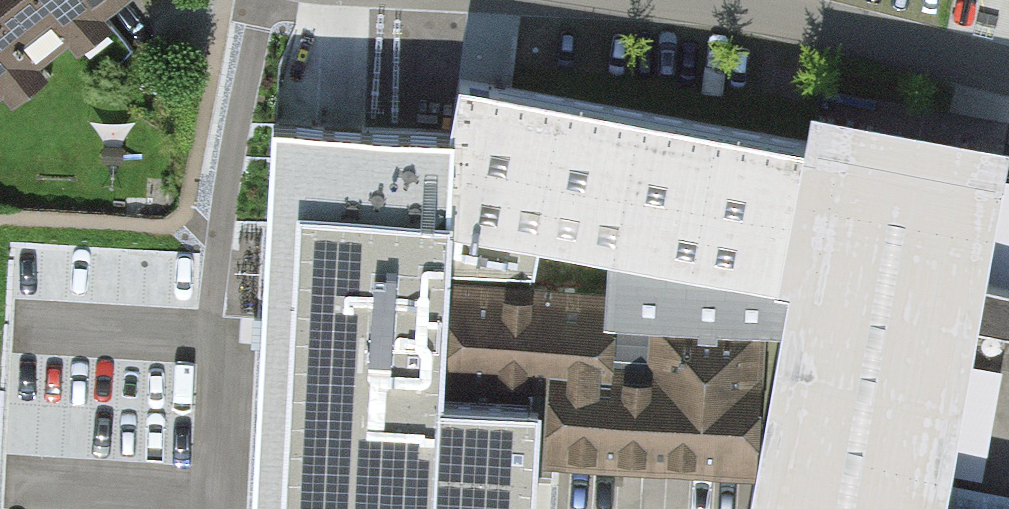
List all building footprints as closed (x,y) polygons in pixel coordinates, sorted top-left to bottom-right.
[(131,0),(0,0),(0,102),(132,1),(131,0)] [(542,243),(778,288),(804,141),(461,79),(452,133),(447,273),(509,275),(514,238),(542,243)] [(452,133),(274,127),(269,221),(265,319),(264,337),(256,508),(435,508),(441,402),(447,273),(452,133)] [(978,323),(1008,328),(1008,285),(987,283),(1004,178),(804,141),(778,288),(789,288),(750,508),(946,508),(978,323)] [(514,238),(509,275),(536,275),(542,243),(514,238)] [(608,297),(459,290),(454,382),(537,387),(556,389),(555,456),(749,467),(757,330),(607,320),(608,297)] [(435,508),(534,508),(536,468),(553,468),(555,456),(556,389),(537,387),(536,407),(441,402),(435,508)]
